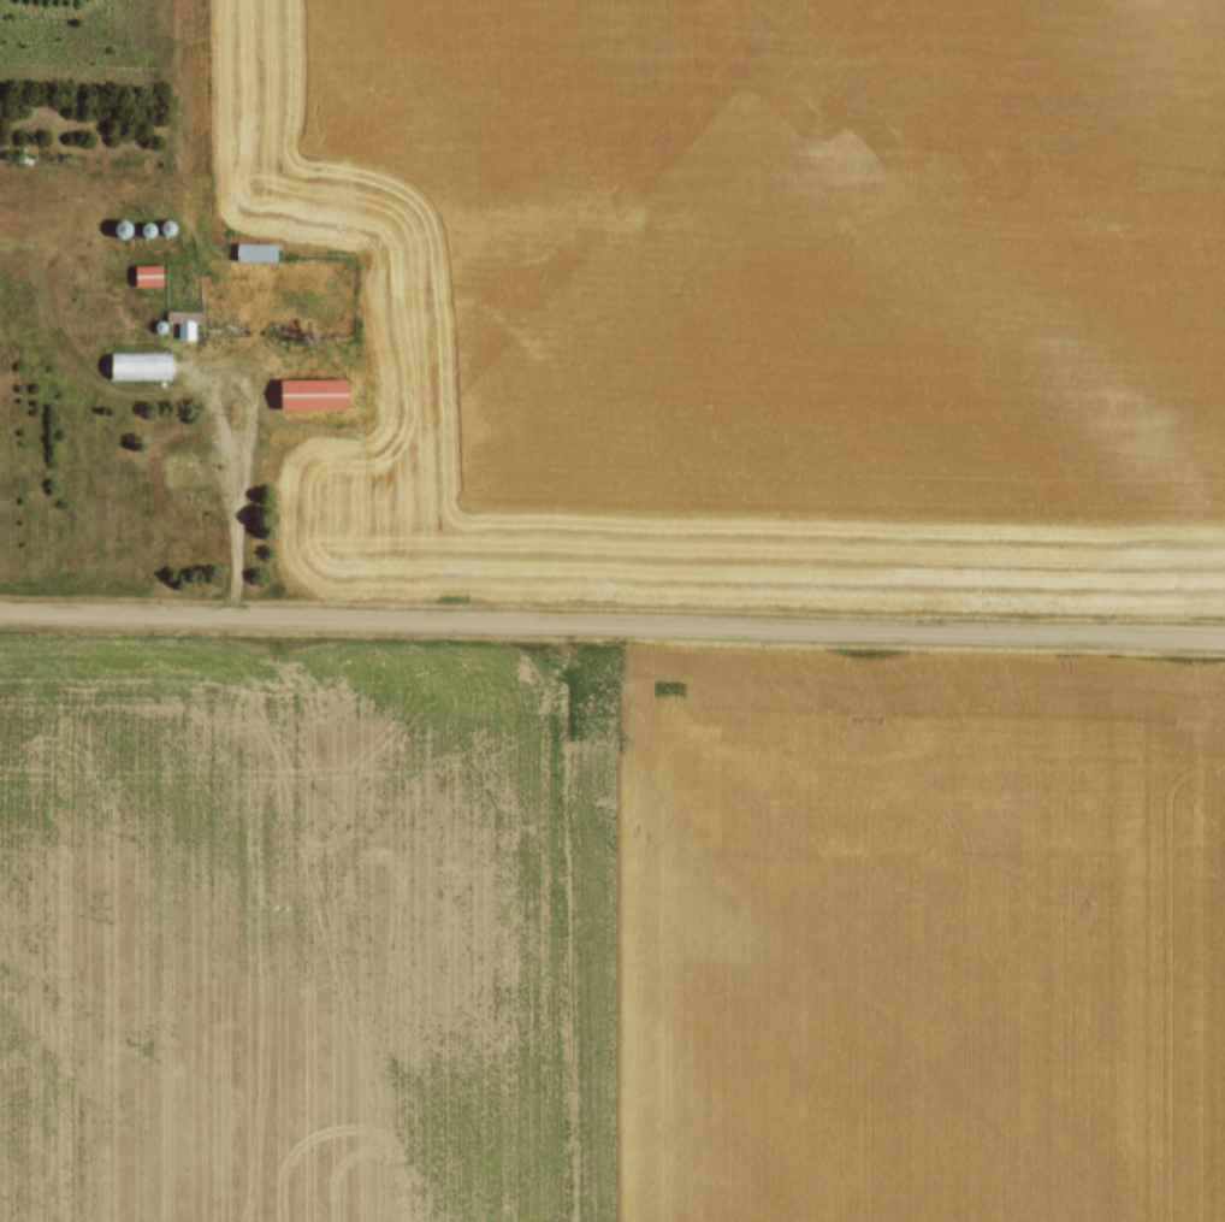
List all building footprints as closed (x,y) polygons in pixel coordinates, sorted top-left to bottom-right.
[(235,241),(273,241),(273,259),(235,258),(235,241)] [(132,265),(160,265),(160,283),(132,283),(132,265)] [(178,320),(194,320),(193,336),(178,336),(178,320)] [(107,350),(168,352),(168,364),(167,378),(106,377),(107,350)] [(276,382),(344,382),(344,409),(276,409),(276,382)]
